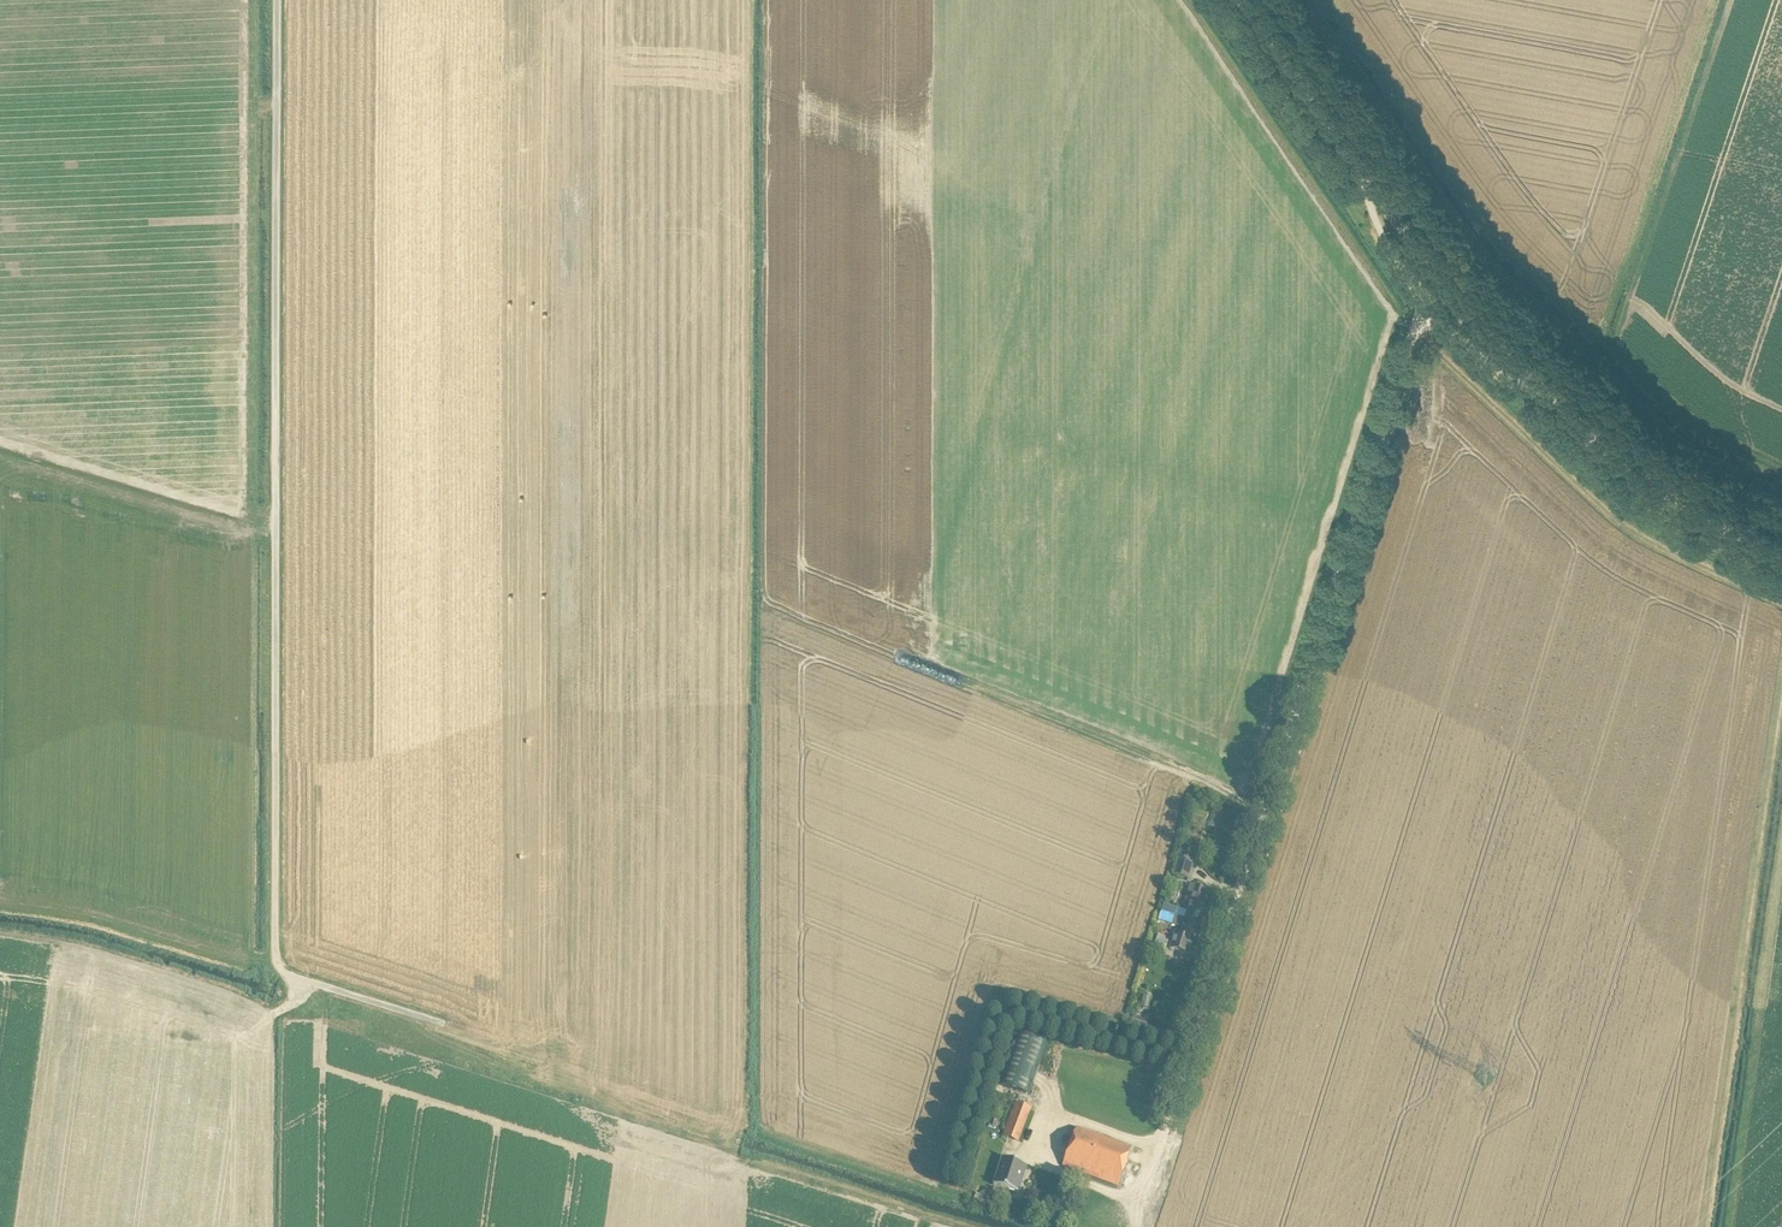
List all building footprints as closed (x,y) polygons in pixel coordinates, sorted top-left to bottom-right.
[(1204,825),(1208,812),(1195,808),(1191,821),(1204,825)] [(1188,879),(1193,862),(1178,857),(1173,875),(1188,879)] [(1174,916),(1197,923),(1204,899),(1202,898),(1204,889),(1190,885),(1188,891),(1190,892),(1187,902),(1189,903),(1187,911),(1177,907),(1174,916)] [(1188,954),(1197,923),(1174,916),(1171,924),(1182,928),(1179,936),(1174,934),(1169,949),(1188,954)] [(1165,952),(1169,938),(1158,934),(1153,949),(1165,952)] [(1145,1028),(1148,1020),(1133,1015),(1130,1023),(1145,1028)] [(1018,1033),(1000,1085),(1030,1095),(1047,1043),(1018,1033)] [(1018,1141),(1030,1109),(1015,1103),(1002,1136),(1018,1141)] [(1117,1186),(1131,1149),(1076,1129),(1062,1165),(1117,1186)] [(1018,1193),(1027,1166),(1002,1158),(993,1185),(1018,1193)]
